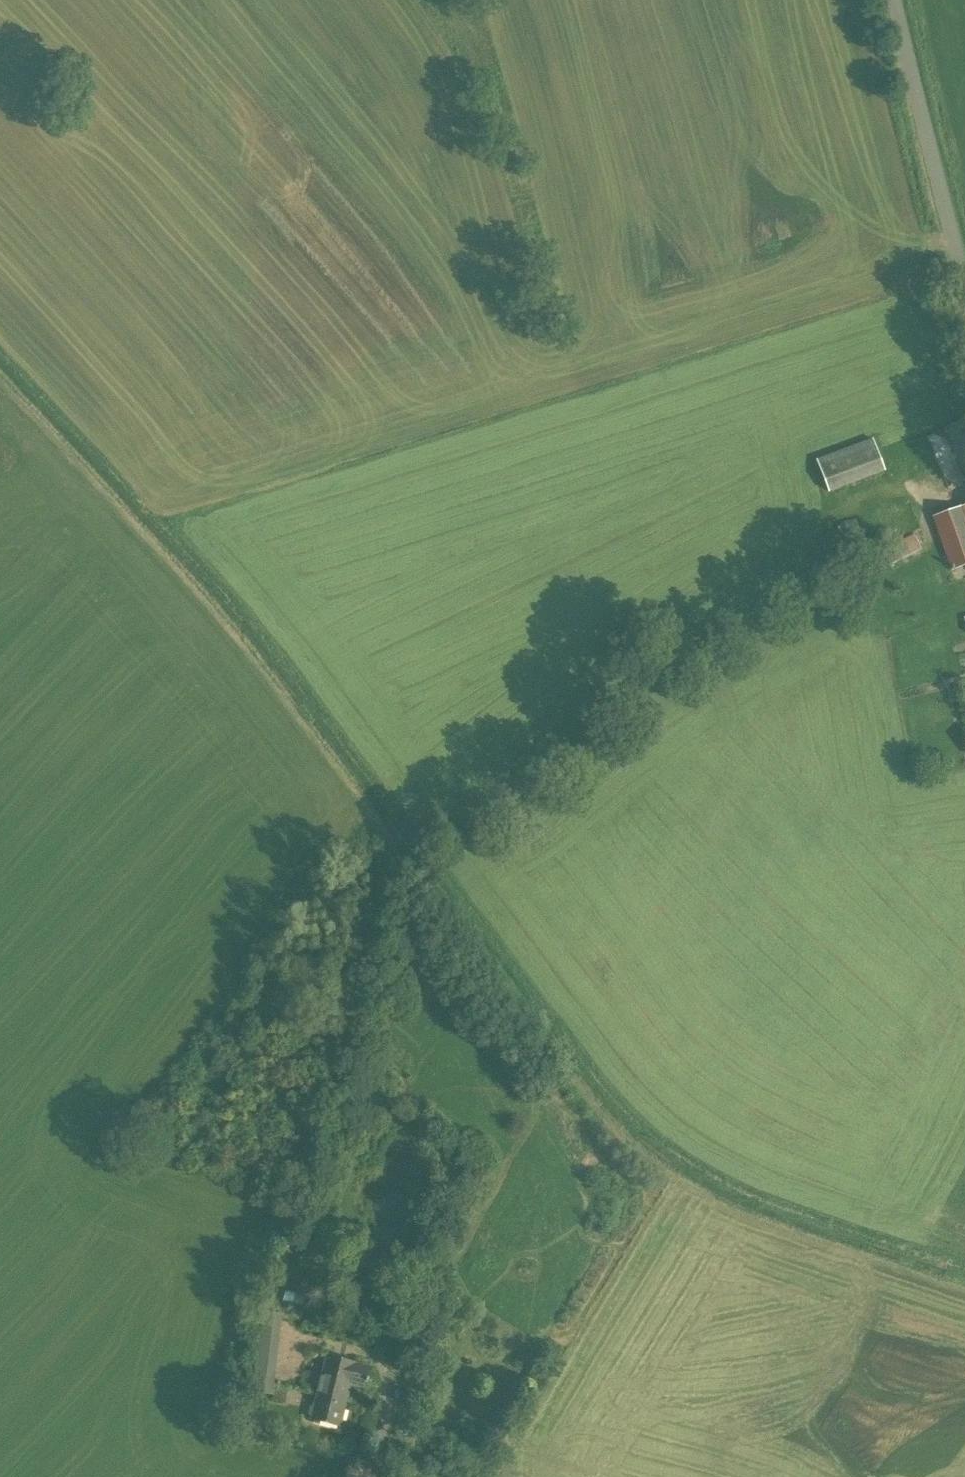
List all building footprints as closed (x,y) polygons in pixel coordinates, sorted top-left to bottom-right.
[(944,428),(964,478),(964,419),(944,428)] [(825,488),(883,471),(874,437),(815,454),(825,488)] [(932,517),(951,571),(964,566),(964,505),(932,517)] [(881,569),(920,549),(913,534),(874,554),(881,569)] [(913,774),(924,772),(921,754),(910,756),(913,774)] [(347,1263),(337,1272),(345,1283),(356,1274),(347,1263)] [(272,1393),(280,1314),(260,1312),(252,1391),(272,1393)] [(365,1389),(371,1367),(326,1356),(311,1419),(340,1426),(350,1385),(365,1389)]
